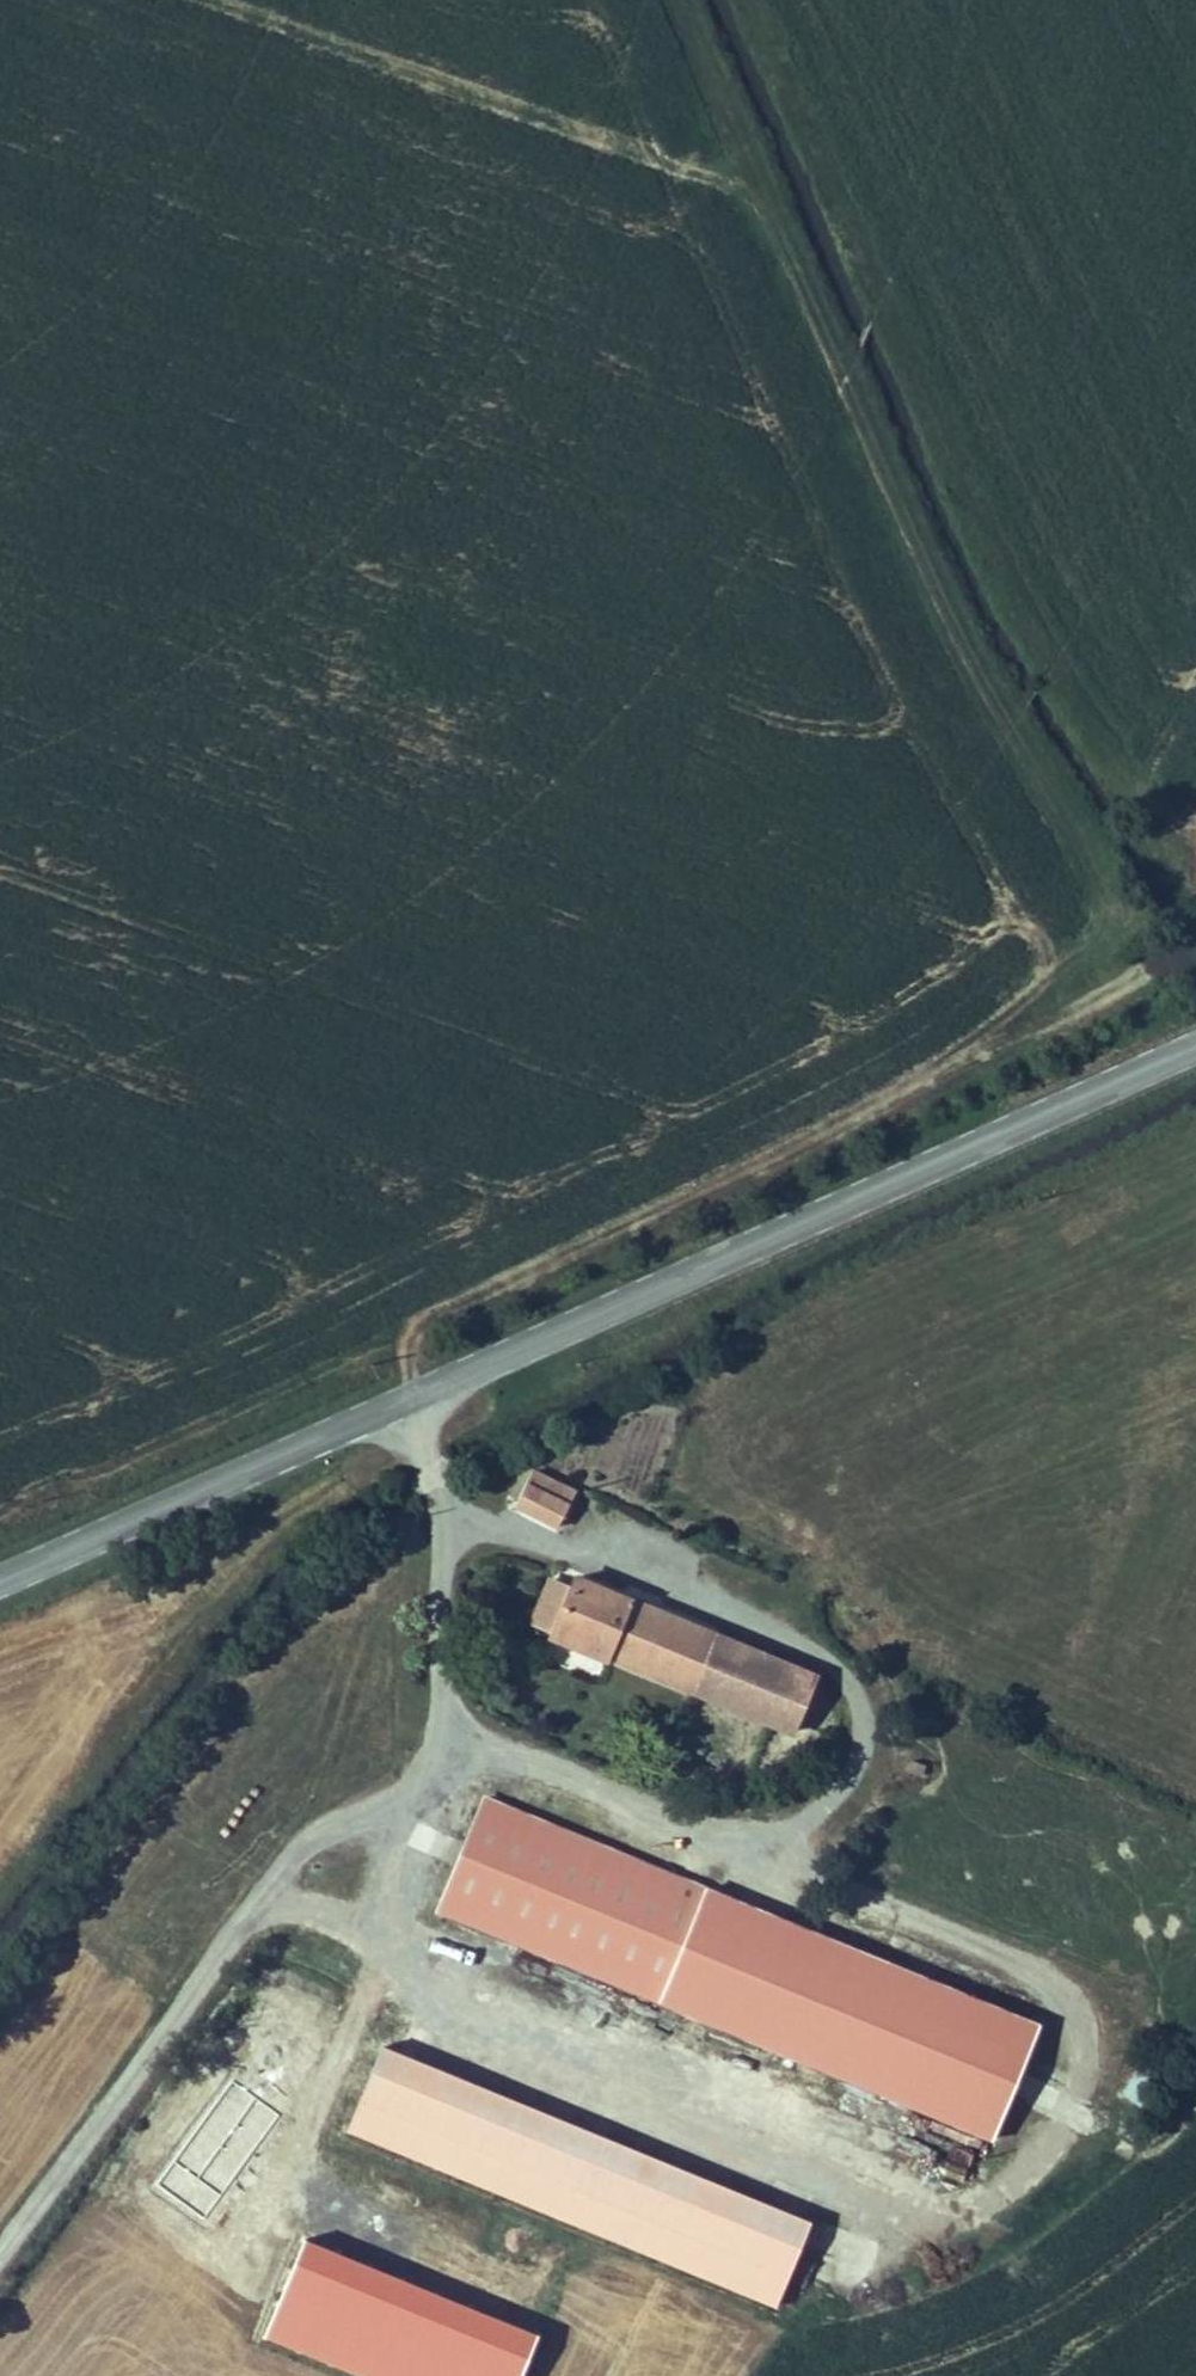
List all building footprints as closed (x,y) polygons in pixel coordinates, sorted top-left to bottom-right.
[(512,1452),(493,1486),(537,1507),(556,1475),(512,1452)] [(551,1563),(528,1622),(767,1718),(789,1661),(627,1595),(626,1587),(612,1581),(608,1585),(551,1563)] [(456,1790),(411,1901),(969,2125),(1016,2016),(456,1789),(456,1790)] [(813,2228),(384,2050),(351,2130),(780,2308),(813,2228)]
